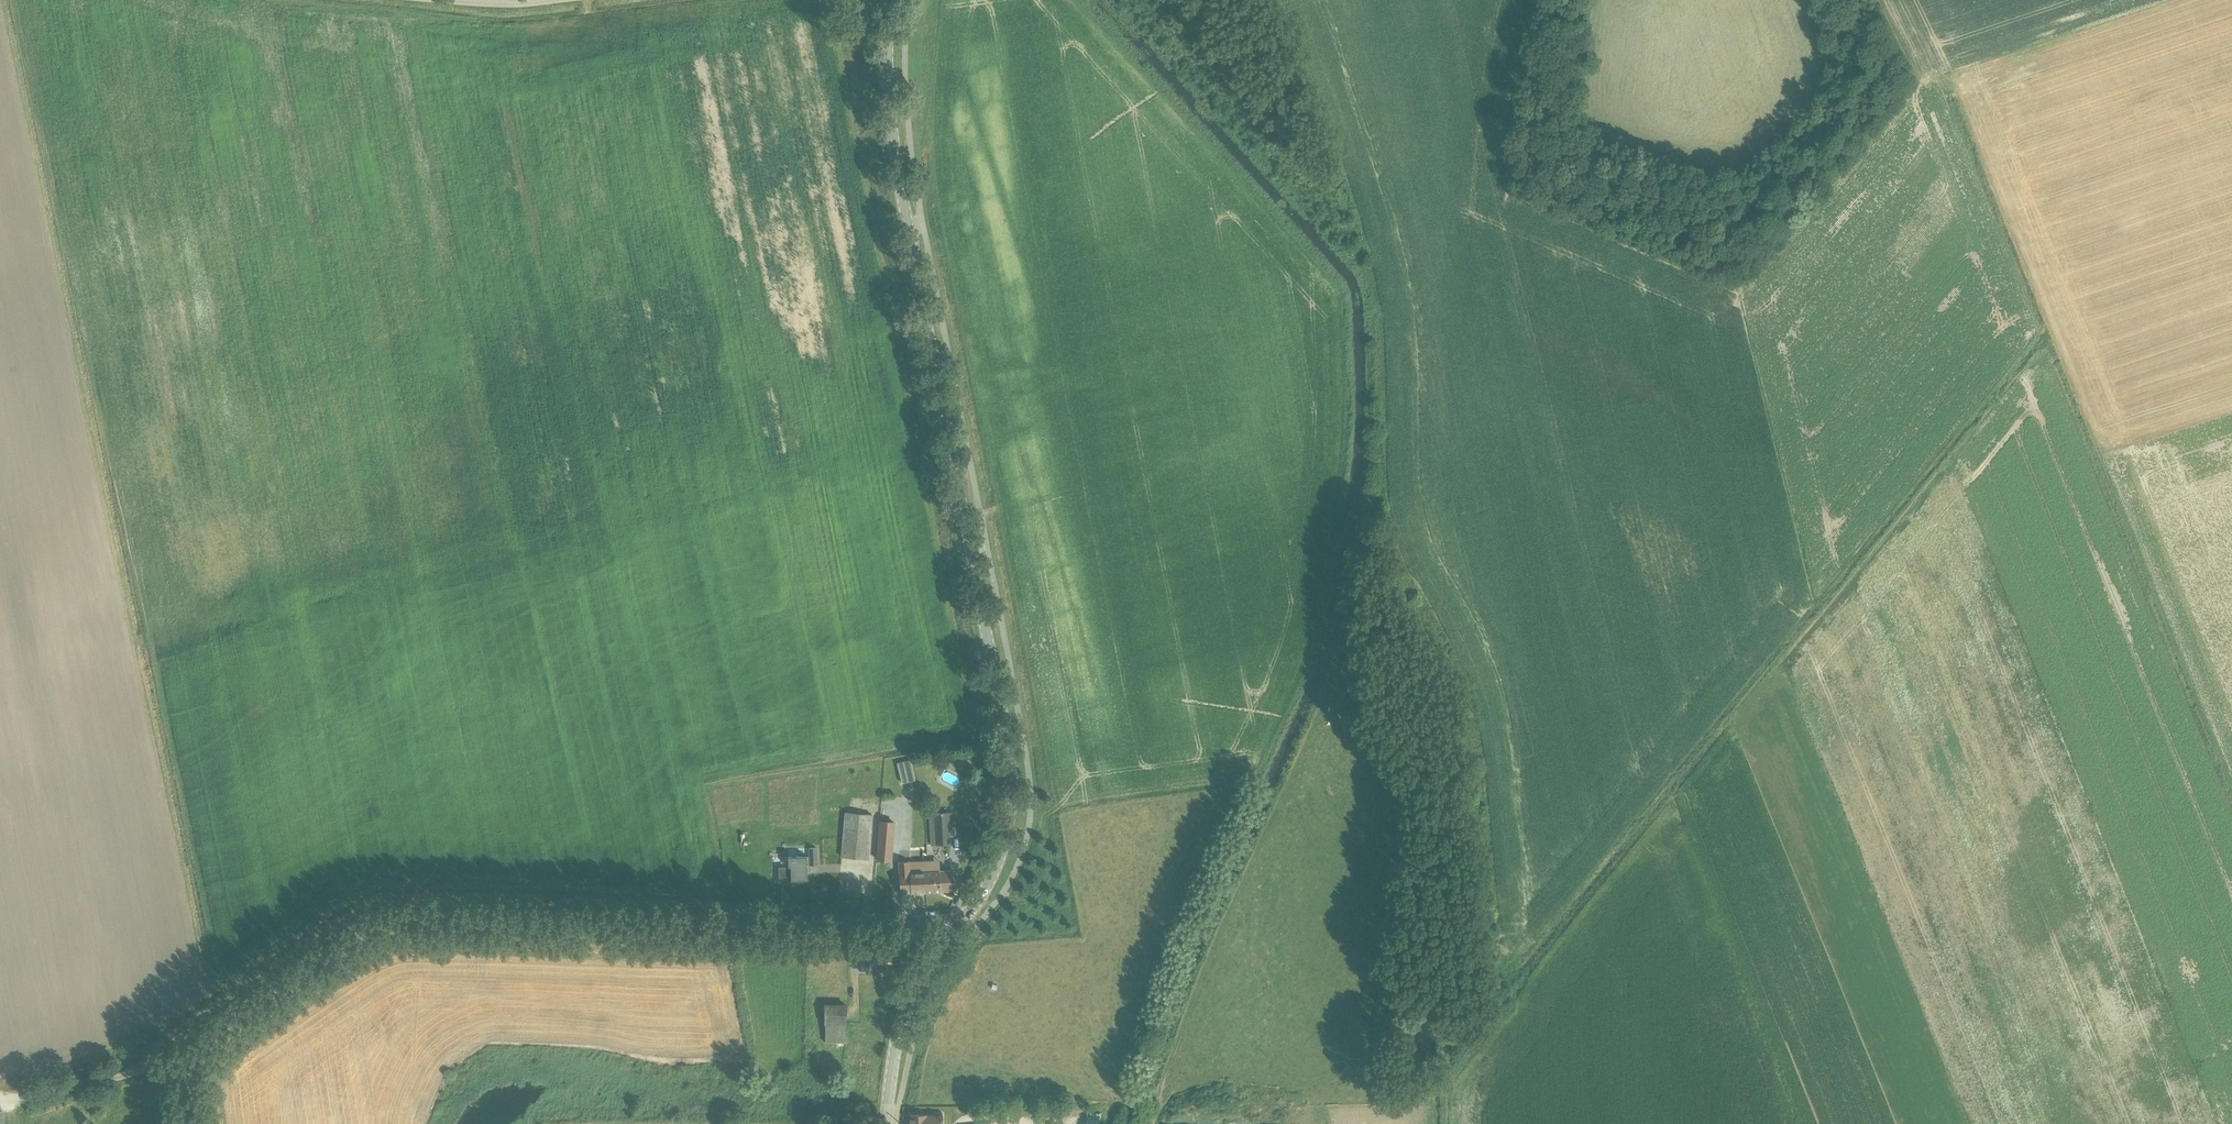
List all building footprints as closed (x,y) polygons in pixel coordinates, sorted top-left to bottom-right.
[(910,759),(897,762),(903,783),(915,780),(910,759)] [(841,780),(839,801),(847,801),(849,781),(841,780)] [(928,813),(930,845),(949,844),(947,812),(928,813)] [(841,858),(867,860),(871,815),(845,813),(841,858)] [(877,860),(891,861),(894,822),(880,821),(877,860)] [(789,866),(778,867),(779,883),(792,882),(792,881),(808,880),(808,863),(810,863),(810,865),(818,865),(817,848),(809,848),(810,856),(788,857),(789,866)] [(908,861),(898,862),(900,893),(925,892),(924,872),(909,872),(908,861)] [(950,870),(924,872),(925,892),(952,890),(950,870)] [(825,1043),(845,1043),(845,1006),(825,1006),(825,1043)] [(944,1115),(910,1115),(910,1123),(943,1123),(944,1115)]
